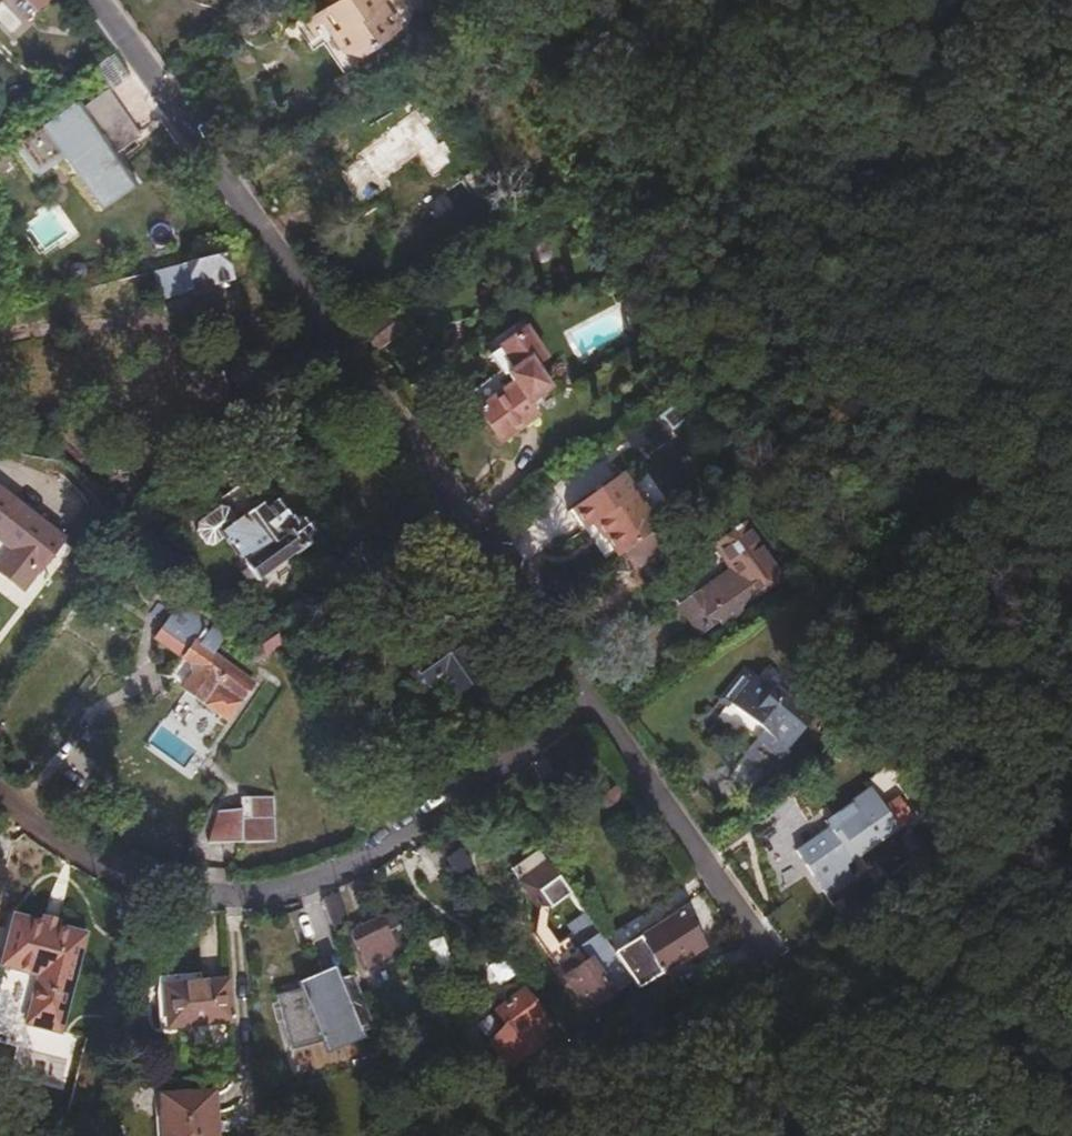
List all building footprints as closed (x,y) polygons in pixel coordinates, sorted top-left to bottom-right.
[(23,25),(45,0),(0,0),(0,6),(23,25)] [(374,0),(320,0),(323,6),(320,9),(334,31),(330,34),(344,54),(347,56),(351,56),(355,57),(359,57),(373,47),(352,16),(374,0)] [(378,0),(374,0),(352,16),(373,47),(376,45),(372,39),(390,27),(377,7),(381,4),(378,0)] [(311,45),(316,42),(309,32),(320,22),(330,34),(334,31),(320,9),(298,24),(311,45)] [(357,69),(377,54),(373,47),(359,57),(355,57),(351,56),(347,56),(344,54),(330,34),(320,22),(309,32),(316,42),(329,63),(332,66),(336,67),(340,69),(344,69),(347,70),(351,70),(357,69)] [(235,23),(212,38),(221,52),(244,36),(235,23)] [(91,103),(66,120),(61,115),(0,159),(0,160),(21,190),(47,171),(85,222),(120,196),(98,166),(123,148),(91,103)] [(411,105),(341,153),(346,159),(328,173),(348,202),(367,191),(361,184),(405,153),(419,173),(437,161),(424,140),(432,135),(411,105)] [(203,261),(123,283),(130,308),(210,285),(203,261)] [(359,351),(383,334),(372,319),(348,336),(359,351)] [(536,360),(518,331),(491,347),(504,368),(497,373),(495,371),(459,394),(491,441),(527,417),(521,407),(528,403),(530,396),(540,389),(526,367),(536,360)] [(644,526),(606,471),(558,506),(572,528),(581,522),(604,555),(609,552),(640,529),(644,526)] [(218,519),(202,531),(207,538),(238,582),(291,547),(286,540),(297,532),(280,507),(272,513),(263,501),(255,507),(249,498),(218,519)] [(0,502),(0,551),(2,552),(0,554),(0,580),(15,591),(52,542),(0,502)] [(202,531),(218,519),(211,507),(202,506),(180,520),(178,532),(185,545),(195,546),(207,538),(202,531)] [(558,506),(552,511),(566,532),(572,528),(558,506)] [(772,573),(733,518),(706,536),(723,560),(674,595),(684,610),(679,615),(690,631),(711,618),(714,623),(737,607),(734,601),(772,573)] [(640,529),(609,552),(619,566),(650,544),(640,529)] [(170,696),(192,712),(220,674),(198,657),(205,646),(190,636),(183,647),(177,642),(184,632),(157,612),(137,641),(183,676),(170,696)] [(442,633),(425,629),(421,646),(396,664),(419,695),(433,685),(442,696),(451,691),(453,689),(456,685),(460,676),(447,659),(451,643),(441,641),(442,633)] [(286,637),(293,648),(303,640),(296,630),(286,637)] [(282,656),(293,648),(286,637),(274,645),(282,656)] [(758,770),(796,723),(730,670),(712,692),(719,698),(715,704),(713,703),(705,712),(723,727),(726,723),(743,737),(733,749),(758,770)] [(220,674),(192,712),(211,726),(238,688),(220,674)] [(834,856),(899,811),(886,790),(871,800),(858,782),(812,813),(817,821),(784,844),(815,890),(843,870),(834,856)] [(191,843),(261,842),(260,802),(240,802),(241,822),(232,822),(228,816),(204,816),(191,843)] [(440,861),(424,837),(411,848),(427,870),(440,861)] [(560,890),(538,861),(511,881),(528,907),(542,903),(560,890)] [(542,903),(528,907),(527,935),(541,954),(550,947),(539,932),(542,903)] [(617,965),(634,987),(693,941),(669,907),(607,953),(617,965)] [(383,939),(396,932),(385,912),(342,937),(351,956),(363,950),(369,963),(389,952),(383,939)] [(87,933),(18,915),(5,966),(41,975),(29,1022),(61,1030),(87,933)] [(550,947),(541,954),(554,972),(578,953),(582,957),(600,943),(579,915),(564,926),(566,936),(550,947)] [(586,961),(604,948),(600,943),(582,957),(578,953),(554,972),(572,997),(598,979),(586,961)] [(144,1020),(207,1018),(207,978),(144,980),(144,1020)] [(609,994),(598,979),(572,997),(579,1007),(592,999),(596,1004),(609,994)] [(305,1002),(318,995),(312,981),(268,1001),(283,1036),(313,1022),(305,1002)] [(496,1015),(513,1043),(533,1031),(528,1023),(536,1017),(514,983),(487,1000),(496,1015)] [(546,1011),(563,1034),(569,1030),(553,1006),(546,1011)] [(494,1054),(513,1043),(496,1015),(479,1026),(494,1054)] [(141,1095),(140,1113),(146,1113),(146,1135),(202,1135),(201,1093),(141,1095)]
